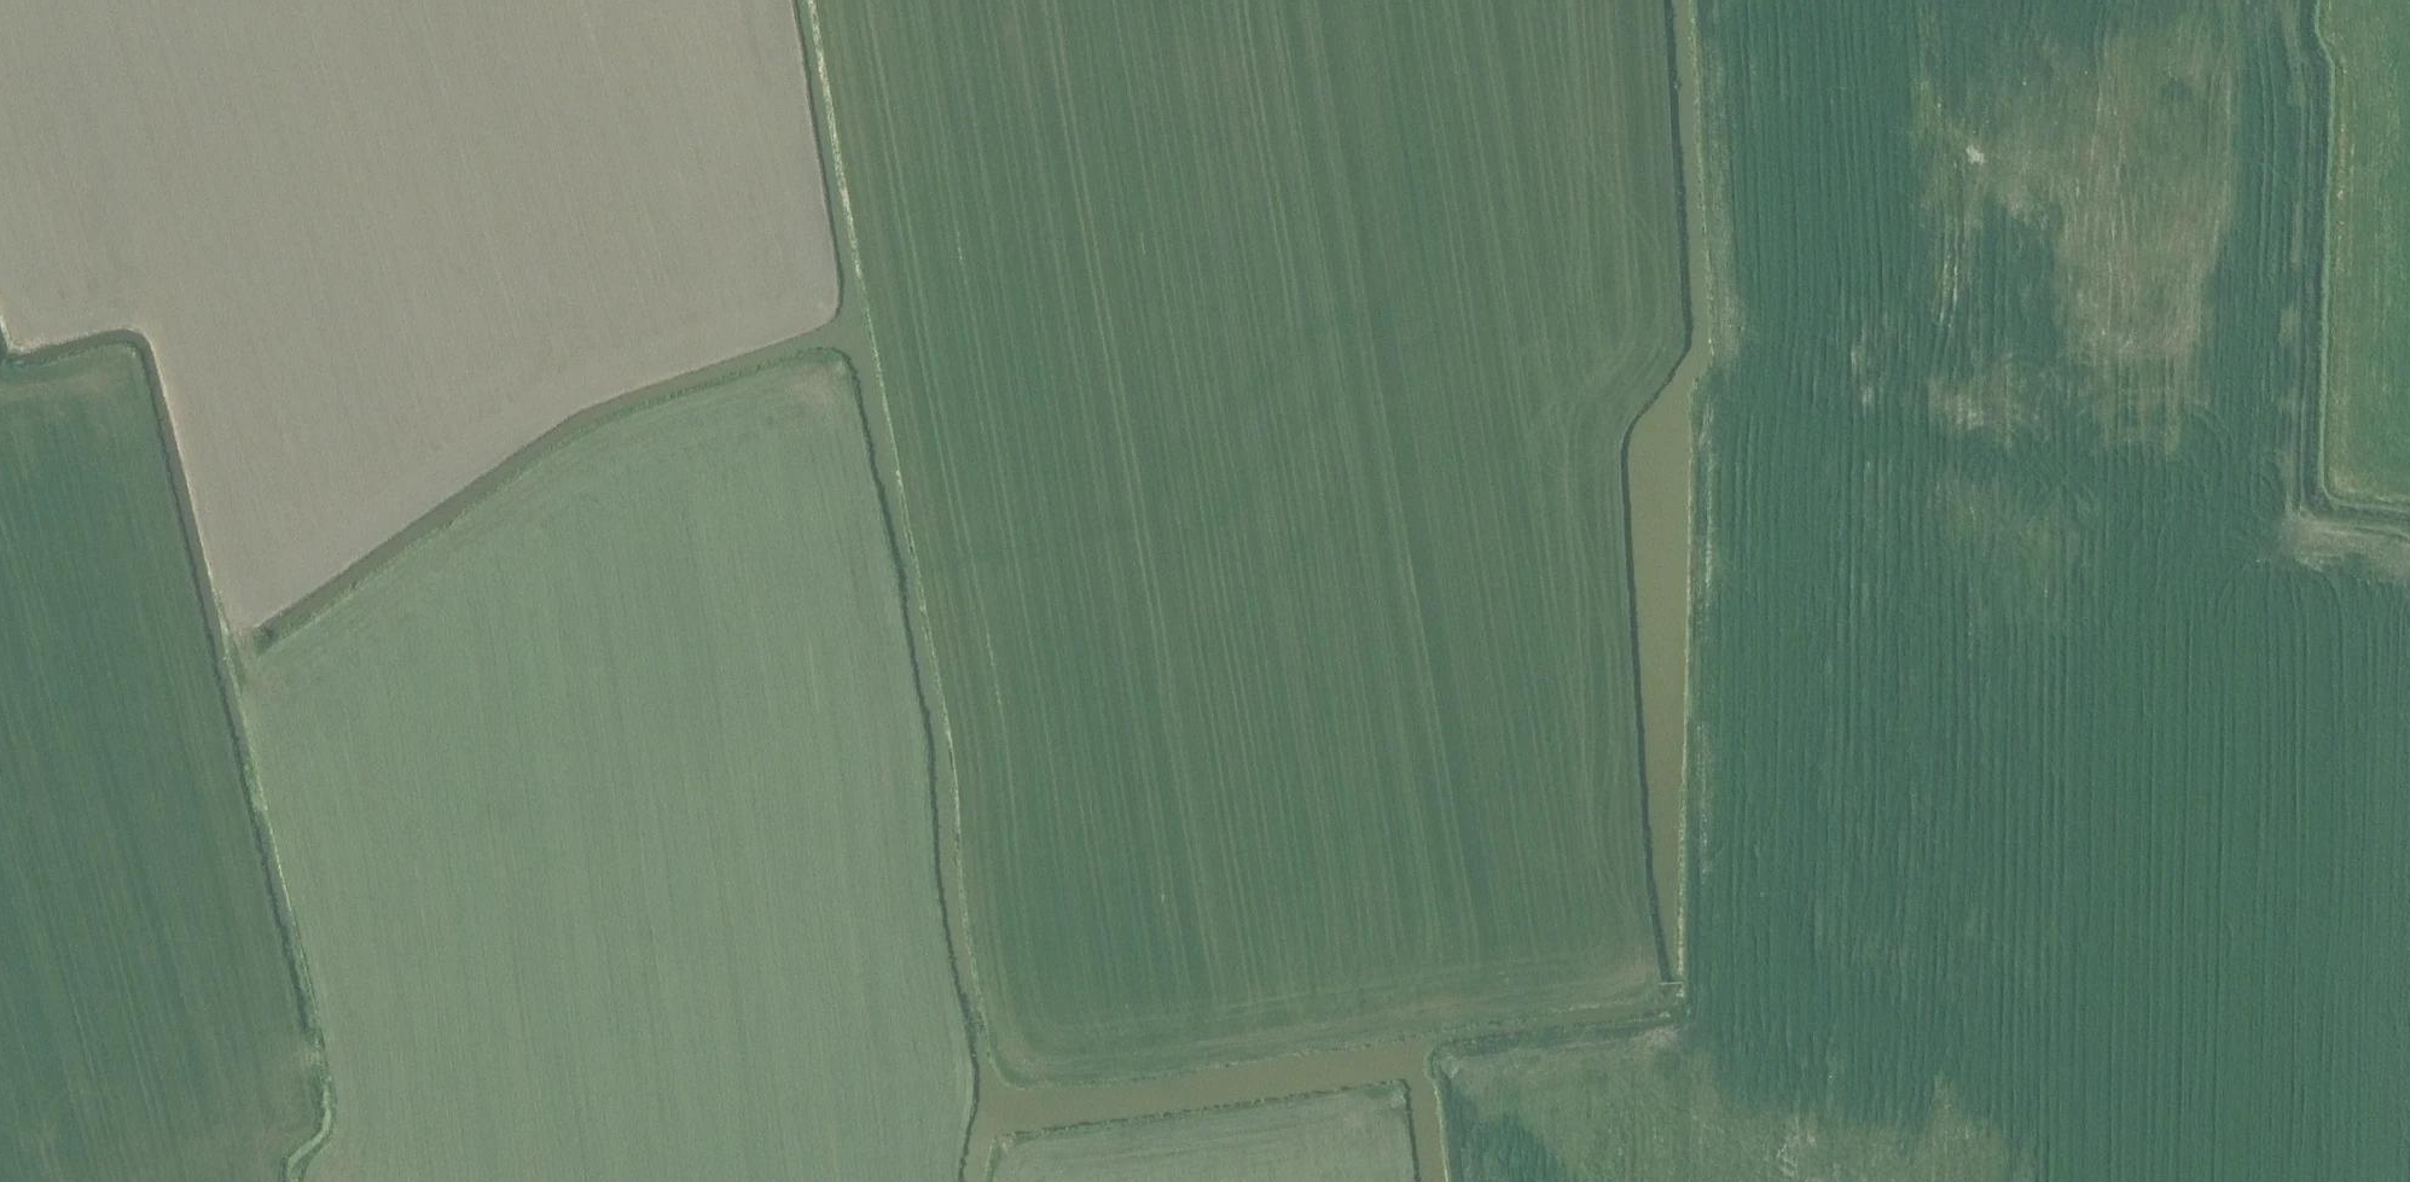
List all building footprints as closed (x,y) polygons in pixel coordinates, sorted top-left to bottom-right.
[(23,355),(20,345),(0,350),(0,355),(1,361),(23,355)]
